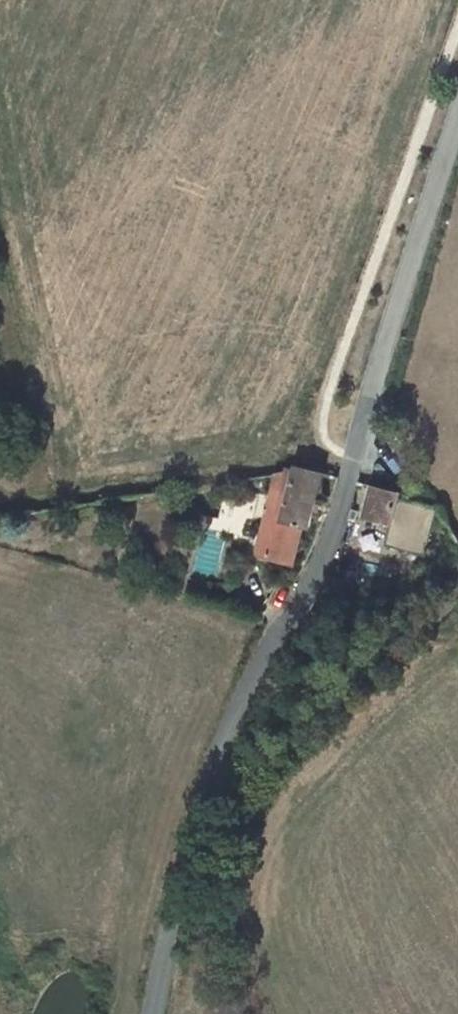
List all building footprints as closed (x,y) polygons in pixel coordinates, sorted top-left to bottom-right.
[(296,470),(278,473),(268,510),(278,512),(266,557),(294,565),(304,527),(311,528),(325,474),(298,466),(296,470)] [(393,525),(395,517),(401,498),(402,494),(374,487),(365,518),(393,525)] [(259,497),(224,496),(220,520),(212,519),(209,529),(209,530),(220,533),(248,541),(259,497)] [(426,504),(401,498),(395,517),(422,524),(426,504)]
